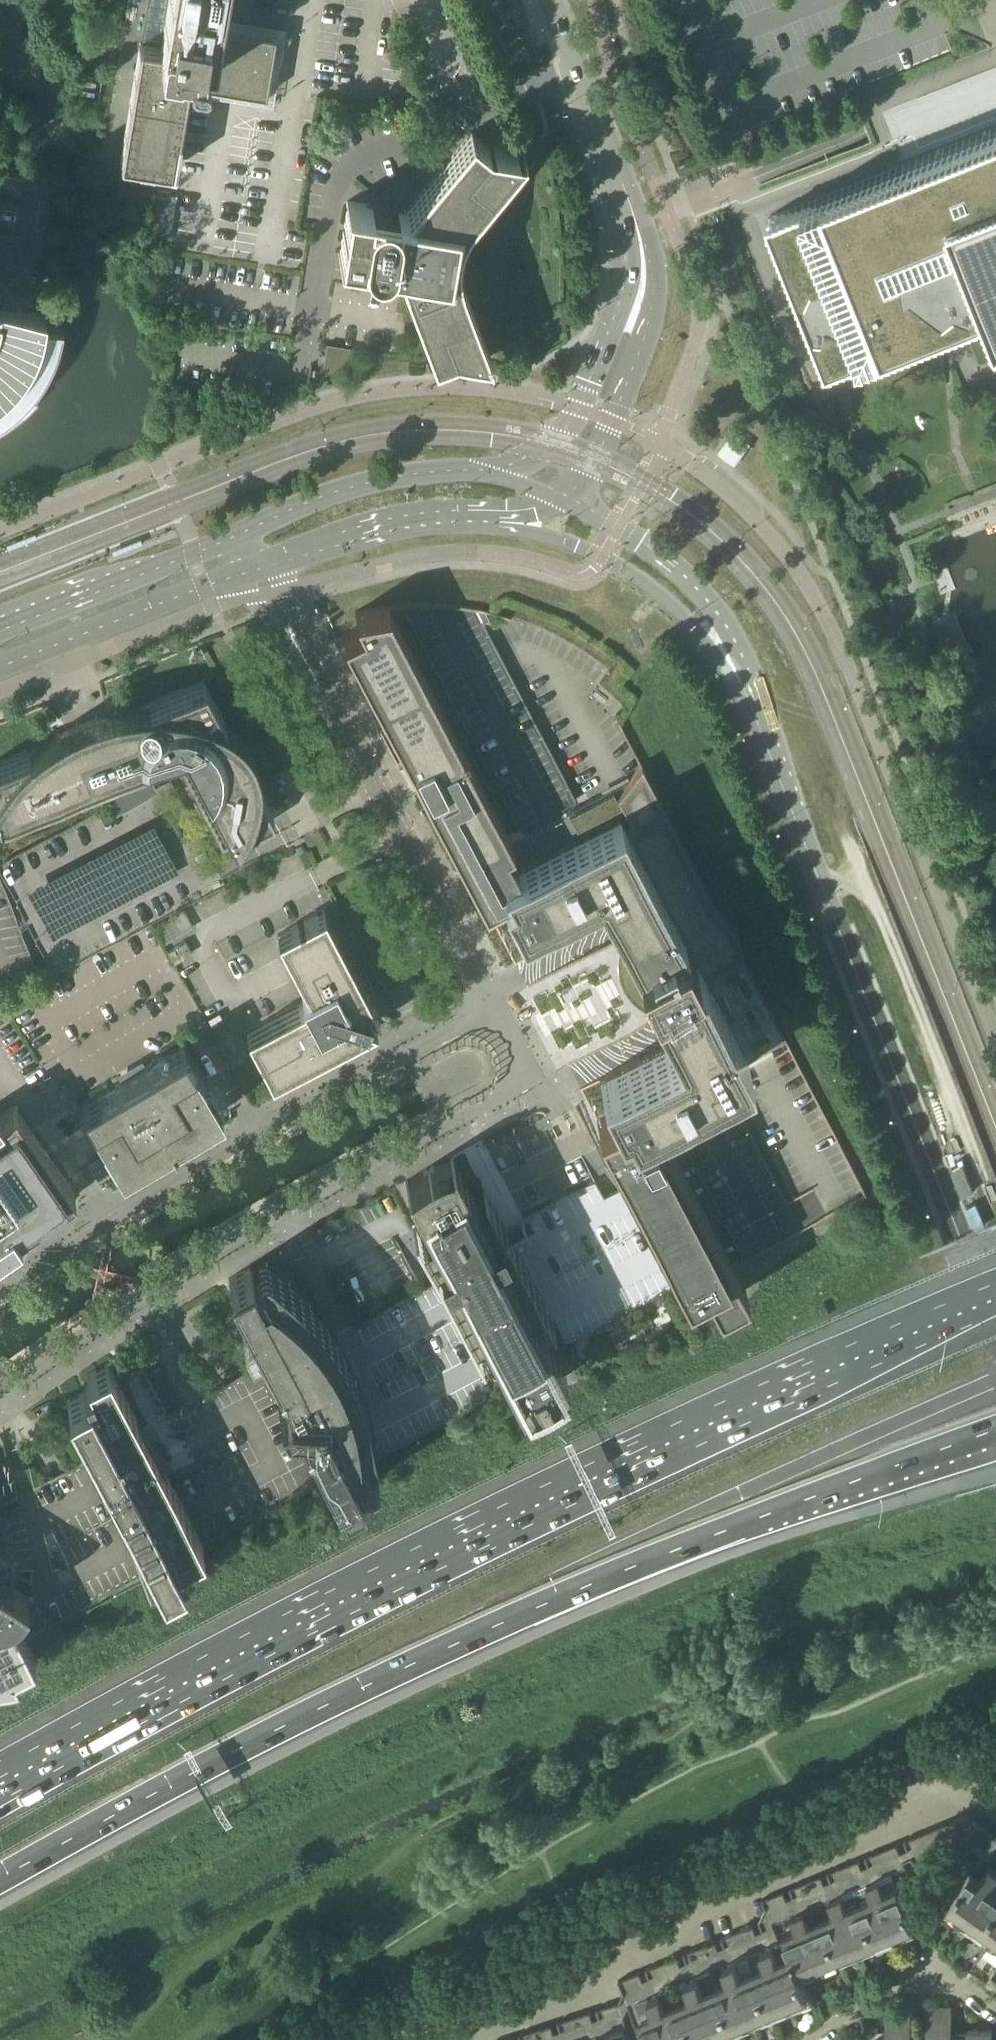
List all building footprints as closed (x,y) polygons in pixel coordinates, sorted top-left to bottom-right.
[(142,41),(141,41),(139,43),(138,44),(134,70),(120,158),(121,159),(170,168),(174,169),(180,135),(179,135),(188,83),(224,89),(263,95),(264,96),(266,94),(273,53),(274,53),(275,53),(276,52),(277,51),(278,50),(278,49),(278,48),(279,47),(278,45),(278,44),(278,43),(277,43),(277,42),(276,41),(275,40),(276,36),(275,34),(220,25),(224,0),(149,0),(142,41)] [(971,312),(987,305),(995,329),(995,73),(889,115),(907,162),(766,218),(826,369),(971,312)] [(339,252),(338,254),(398,264),(398,265),(434,359),(455,351),(488,357),(489,358),(490,357),(479,327),(463,284),(461,280),(460,276),(459,271),(458,266),(458,262),(458,257),(458,252),(459,247),(460,243),(461,238),(462,233),(464,229),(466,225),(469,220),(471,216),(474,213),(524,152),(523,151),(522,151),(500,148),(489,146),(478,137),(471,132),(441,168),(406,211),(399,210),(391,208),(393,201),(380,199),(379,206),(365,204),(347,201),(347,203),(348,203),(340,252),(339,252)] [(154,209),(150,235),(168,238),(170,238),(177,195),(157,192),(154,209)] [(4,419),(10,415),(15,411),(20,407),(25,402),(29,398),(33,392),(37,387),(41,382),(45,376),(48,370),(51,365),(54,358),(56,352),(58,346),(60,340),(62,333),(63,327),(41,323),(42,318),(45,318),(46,315),(0,307),(0,422),(4,419)] [(326,343),(321,377),(354,365),(357,348),(326,343)] [(520,928),(573,901),(574,900),(597,888),(622,936),(580,958),(621,1038),(664,1016),(675,1038),(639,1058),(628,1063),(599,1078),(600,1080),(610,1101),(616,1110),(598,1119),(596,1120),(605,1136),(616,1158),(685,1289),(704,1279),(716,1302),(717,1305),(720,1303),(743,1292),(746,1290),(744,1287),(732,1264),(732,1263),(656,1122),(651,1124),(646,1115),(748,1061),(747,1059),(710,988),(712,985),(713,982),(714,978),(715,975),(716,972),(741,959),(743,958),(743,954),(742,950),(741,945),(739,940),(738,935),(736,931),(734,926),(731,922),(728,918),(725,914),(722,911),(718,907),(715,904),(641,764),(640,765),(617,794),(629,819),(623,822),(620,816),(518,869),(506,847),(512,843),(389,607),(388,605),(379,607),(370,609),(361,611),(355,612),(362,626),(343,636),(390,725),(411,766),(423,789),(431,804),(464,867),(465,868),(476,891),(485,907),(486,906),(504,896),(520,928)] [(539,724),(486,626),(467,636),(520,734),(539,724)] [(0,813),(3,820),(120,774),(123,780),(136,773),(134,769),(179,751),(220,829),(227,825),(232,835),(234,839),(237,835),(240,830),(271,814),(273,813),(259,786),(259,783),(259,778),(259,774),(258,769),(258,765),(256,760),(255,756),(253,752),(251,748),(249,744),(246,740),(243,736),(240,733),(237,730),(233,727),(229,724),(225,722),(205,682),(182,691),(149,704),(142,704),(134,705),(126,706),(119,708),(112,709),(104,711),(97,713),(89,716),(82,719),(75,722),(68,725),(61,729),(54,733),(47,737),(41,742),(35,747),(29,752),(0,763),(0,813)] [(154,926),(164,943),(193,927),(184,909),(154,926)] [(246,1031),(271,1078),(292,1067),(343,1040),(357,1033),(376,1023),(367,1020),(368,1020),(370,1020),(371,1019),(371,1018),(372,1017),(372,1016),(372,1015),(372,1014),(371,1013),(370,1012),(369,1012),(369,1011),(379,1014),(369,995),(362,982),(324,909),(277,934),(307,992),(301,995),(304,1001),(246,1031)] [(168,950),(174,962),(192,953),(185,941),(168,950)] [(145,1064),(120,1079),(82,1102),(105,1140),(101,1142),(114,1164),(118,1162),(120,1166),(136,1156),(134,1153),(143,1148),(147,1154),(157,1148),(158,1150),(164,1146),(183,1135),(189,1132),(188,1130),(198,1124),(195,1117),(203,1112),(205,1115),(221,1106),(219,1102),(222,1100),(209,1078),(206,1080),(183,1042),(145,1064)] [(61,1098),(76,1124),(86,1118),(71,1092),(61,1098)] [(34,1235),(33,1232),(27,1225),(67,1197),(74,1192),(73,1191),(14,1105),(14,1104),(1,1112),(0,1111),(0,1258),(34,1235)] [(104,1151),(89,1160),(99,1178),(115,1169),(104,1151)] [(546,1305),(533,1279),(518,1252),(517,1253),(506,1243),(510,1241),(510,1242),(512,1241),(511,1239),(510,1237),(511,1237),(512,1237),(514,1237),(516,1237),(517,1237),(518,1236),(519,1235),(520,1234),(521,1233),(521,1230),(521,1229),(520,1227),(520,1226),(518,1225),(517,1225),(516,1224),(514,1224),(513,1224),(512,1225),(511,1226),(510,1227),(509,1228),(509,1229),(509,1230),(507,1230),(491,1201),(489,1202),(479,1208),(453,1158),(452,1157),(448,1158),(440,1161),(433,1165),(426,1168),(419,1172),(412,1177),(405,1181),(432,1233),(421,1238),(419,1239),(433,1266),(446,1290),(473,1343),(475,1342),(486,1336),(505,1373),(506,1374),(519,1400),(527,1397),(535,1394),(542,1390),(549,1386),(556,1382),(563,1378),(566,1375),(553,1349),(552,1348),(533,1312),(542,1307),(546,1305)] [(258,1270),(258,1271),(253,1274),(250,1267),(228,1278),(290,1396),(282,1396),(277,1399),(283,1409),(297,1409),(309,1433),(333,1478),(333,1479),(340,1491),(361,1480),(357,1473),(362,1470),(363,1471),(363,1472),(364,1473),(365,1474),(366,1474),(367,1475),(369,1475),(370,1474),(372,1474),(373,1473),(374,1472),(374,1471),(374,1469),(374,1458),(374,1457),(371,1433),(365,1409),(356,1380),(343,1354),(328,1328),(310,1304),(290,1282),(267,1262),(266,1261),(264,1261),(263,1261),(261,1261),(260,1262),(259,1262),(258,1264),(257,1265),(257,1266),(257,1268),(257,1269),(258,1270)] [(201,1541),(183,1506),(162,1466),(171,1461),(166,1455),(165,1453),(157,1458),(145,1433),(142,1427),(134,1412),(107,1362),(86,1373),(89,1380),(83,1383),(87,1389),(67,1400),(84,1433),(100,1464),(98,1465),(103,1481),(108,1478),(161,1581),(183,1570),(180,1564),(187,1560),(183,1553),(202,1543),(202,1542),(201,1541)] [(142,1427),(157,1458),(165,1453),(185,1441),(187,1429),(175,1409),(142,1427)] [(162,1466),(183,1506),(188,1503),(190,1502),(191,1501),(193,1499),(193,1497),(194,1496),(194,1494),(194,1492),(194,1490),(193,1488),(192,1486),(171,1461),(162,1466)] [(0,1568),(0,1672),(1,1672),(7,1671),(12,1670),(18,1669),(14,1662),(34,1652),(10,1608),(14,1606),(17,1603),(20,1601),(22,1598),(25,1595),(26,1592),(8,1580),(9,1577),(10,1574),(10,1570),(11,1568),(9,1568),(9,1569),(0,1568)] [(995,1834),(987,1828),(973,1848),(978,1852),(981,1854),(995,1834)] [(989,1860),(991,1861),(995,1853),(995,1834),(981,1854),(989,1860)] [(885,1848),(894,1871),(905,1867),(896,1843),(885,1848)] [(883,1876),(892,1872),(894,1871),(885,1848),(874,1853),(883,1876)] [(971,1933),(995,1898),(995,1880),(993,1878),(995,1874),(995,1865),(995,1864),(991,1861),(989,1860),(981,1854),(978,1852),(971,1861),(967,1866),(937,1909),(954,1921),(971,1933)] [(837,1868),(847,1891),(854,1888),(857,1887),(847,1864),(837,1868)] [(837,1895),(841,1893),(847,1891),(837,1868),(827,1872),(837,1895)] [(857,1887),(854,1888),(861,1905),(877,1941),(895,1934),(914,1926),(892,1872),(883,1876),(874,1880),(873,1880),(868,1882),(866,1883),(857,1887)] [(808,1907),(816,1904),(819,1903),(809,1880),(798,1884),(808,1907)] [(799,1911),(804,1909),(808,1907),(798,1884),(790,1888),(799,1911)] [(830,1898),(829,1899),(834,1910),(821,1915),(823,1921),(839,1957),(858,1949),(877,1941),(861,1905),(854,1888),(847,1891),(841,1893),(837,1895),(836,1896),(830,1898)] [(782,1918),(791,1914),(793,1914),(783,1891),(772,1895),(782,1918)] [(772,1922),(782,1918),(772,1895),(762,1899),(769,1917),(771,1922),(772,1922)] [(995,1951),(995,1898),(971,1933),(988,1945),(995,1951)] [(783,1931),(785,1937),(792,1954),(801,1973),(820,1965),(839,1957),(823,1921),(821,1915),(808,1920),(804,1909),(799,1911),(798,1912),(793,1914),(791,1914),(796,1926),(783,1931)] [(771,1922),(769,1917),(759,1922),(768,1945),(773,1943),(780,1940),(779,1939),(772,1922),(771,1922)] [(742,1929),(751,1952),(762,1947),(752,1924),(742,1929)] [(731,1933),(741,1956),(748,1953),(751,1952),(742,1929),(731,1933)] [(721,1937),(731,1960),(741,1956),(731,1933),(721,1937)] [(751,1952),(748,1953),(755,1970),(776,2017),(795,2010),(813,2002),(801,1973),(792,1954),(785,1937),(779,1939),(780,1940),(773,1943),(768,1945),(762,1947),(751,1952)] [(714,1940),(703,1945),(713,1968),(723,1964),(724,1963),(714,1940)] [(703,1945),(693,1949),(703,1972),(710,1969),(713,1968),(703,1945)] [(683,1953),(693,1976),(703,1972),(693,1949),(683,1953)] [(717,1986),(738,2033),(757,2025),(776,2017),(755,1970),(748,1953),(741,1956),(731,1960),(730,1961),(724,1963),(723,1964),(727,1975),(715,1980),(717,1986)] [(677,1956),(666,1960),(675,1984),(686,1979),(677,1956)] [(675,1984),(666,1960),(657,1964),(667,1987),(672,1985),(675,1984)] [(646,1969),(655,1992),(660,1990),(667,1987),(657,1964),(646,1969)] [(675,1984),(672,1985),(677,1996),(679,2001),(696,2039),(722,2039),(738,2033),(717,1986),(715,1980),(710,1969),(703,1972),(693,1976),(686,1979),(675,1984)] [(639,1971),(629,1976),(639,1999),(647,1995),(649,1995),(639,1971)] [(639,1999),(629,1976),(618,1980),(628,2003),(636,2000),(637,2000),(639,1999)] [(677,1996),(664,2001),(660,1990),(655,1992),(654,1992),(649,1995),(647,1995),(639,1999),(637,2000),(636,2000),(641,2017),(650,2039),(696,2039),(679,2001),(677,1996)] [(615,2029),(623,2027),(626,2026),(618,2002),(607,2005),(615,2029)] [(604,2033),(615,2029),(607,2005),(596,2009),(604,2033)] [(981,2029),(967,2029),(967,2034),(951,2034),(951,2005),(926,2005),(926,2034),(918,2034),(910,2034),(910,2005),(885,2005),(885,2034),(878,2034),(878,2023),(864,2023),(864,2039),(981,2039),(981,2029)] [(586,2039),(596,2036),(597,2035),(590,2011),(578,2015),(586,2039)] [(576,2039),(583,2039),(586,2039),(578,2015),(569,2018),(576,2039)] [(569,2018),(558,2022),(564,2039),(576,2039),(569,2018)] [(545,2039),(556,2039),(551,2024),(540,2027),(545,2039)] [(540,2027),(529,2031),(532,2039),(545,2039),(540,2027)] [(623,2027),(615,2029),(604,2033),(603,2033),(597,2035),(596,2036),(586,2039),(583,2039),(627,2039),(623,2027)] [(992,2029),(981,2029),(981,2039),(992,2039),(992,2029)] [(521,2039),(532,2039),(529,2031),(519,2034),(521,2039)]
